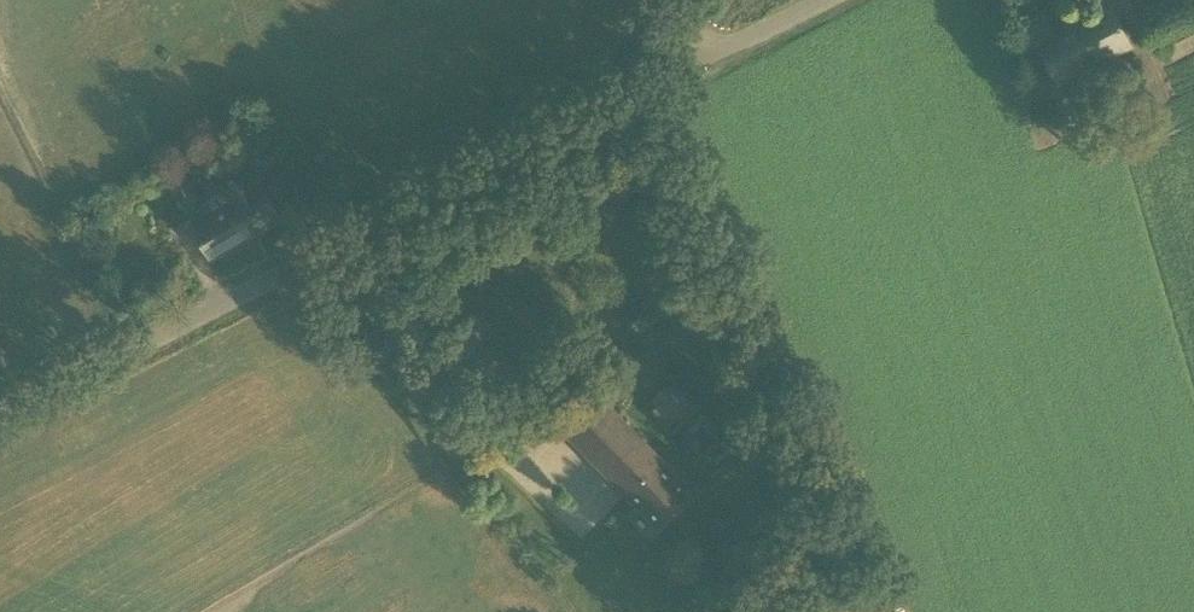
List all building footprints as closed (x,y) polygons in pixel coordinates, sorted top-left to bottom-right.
[(1058,82),(1132,45),(1112,6),(1039,43),(1058,82)] [(1193,46),(1193,9),(1152,29),(1167,60),(1193,46)] [(163,171),(181,203),(198,193),(180,162),(163,171)] [(213,258),(281,218),(252,170),(223,188),(231,200),(191,224),(213,258)] [(695,493),(587,384),(553,417),(537,400),(497,440),(515,459),(556,421),(659,527),(695,493)]
